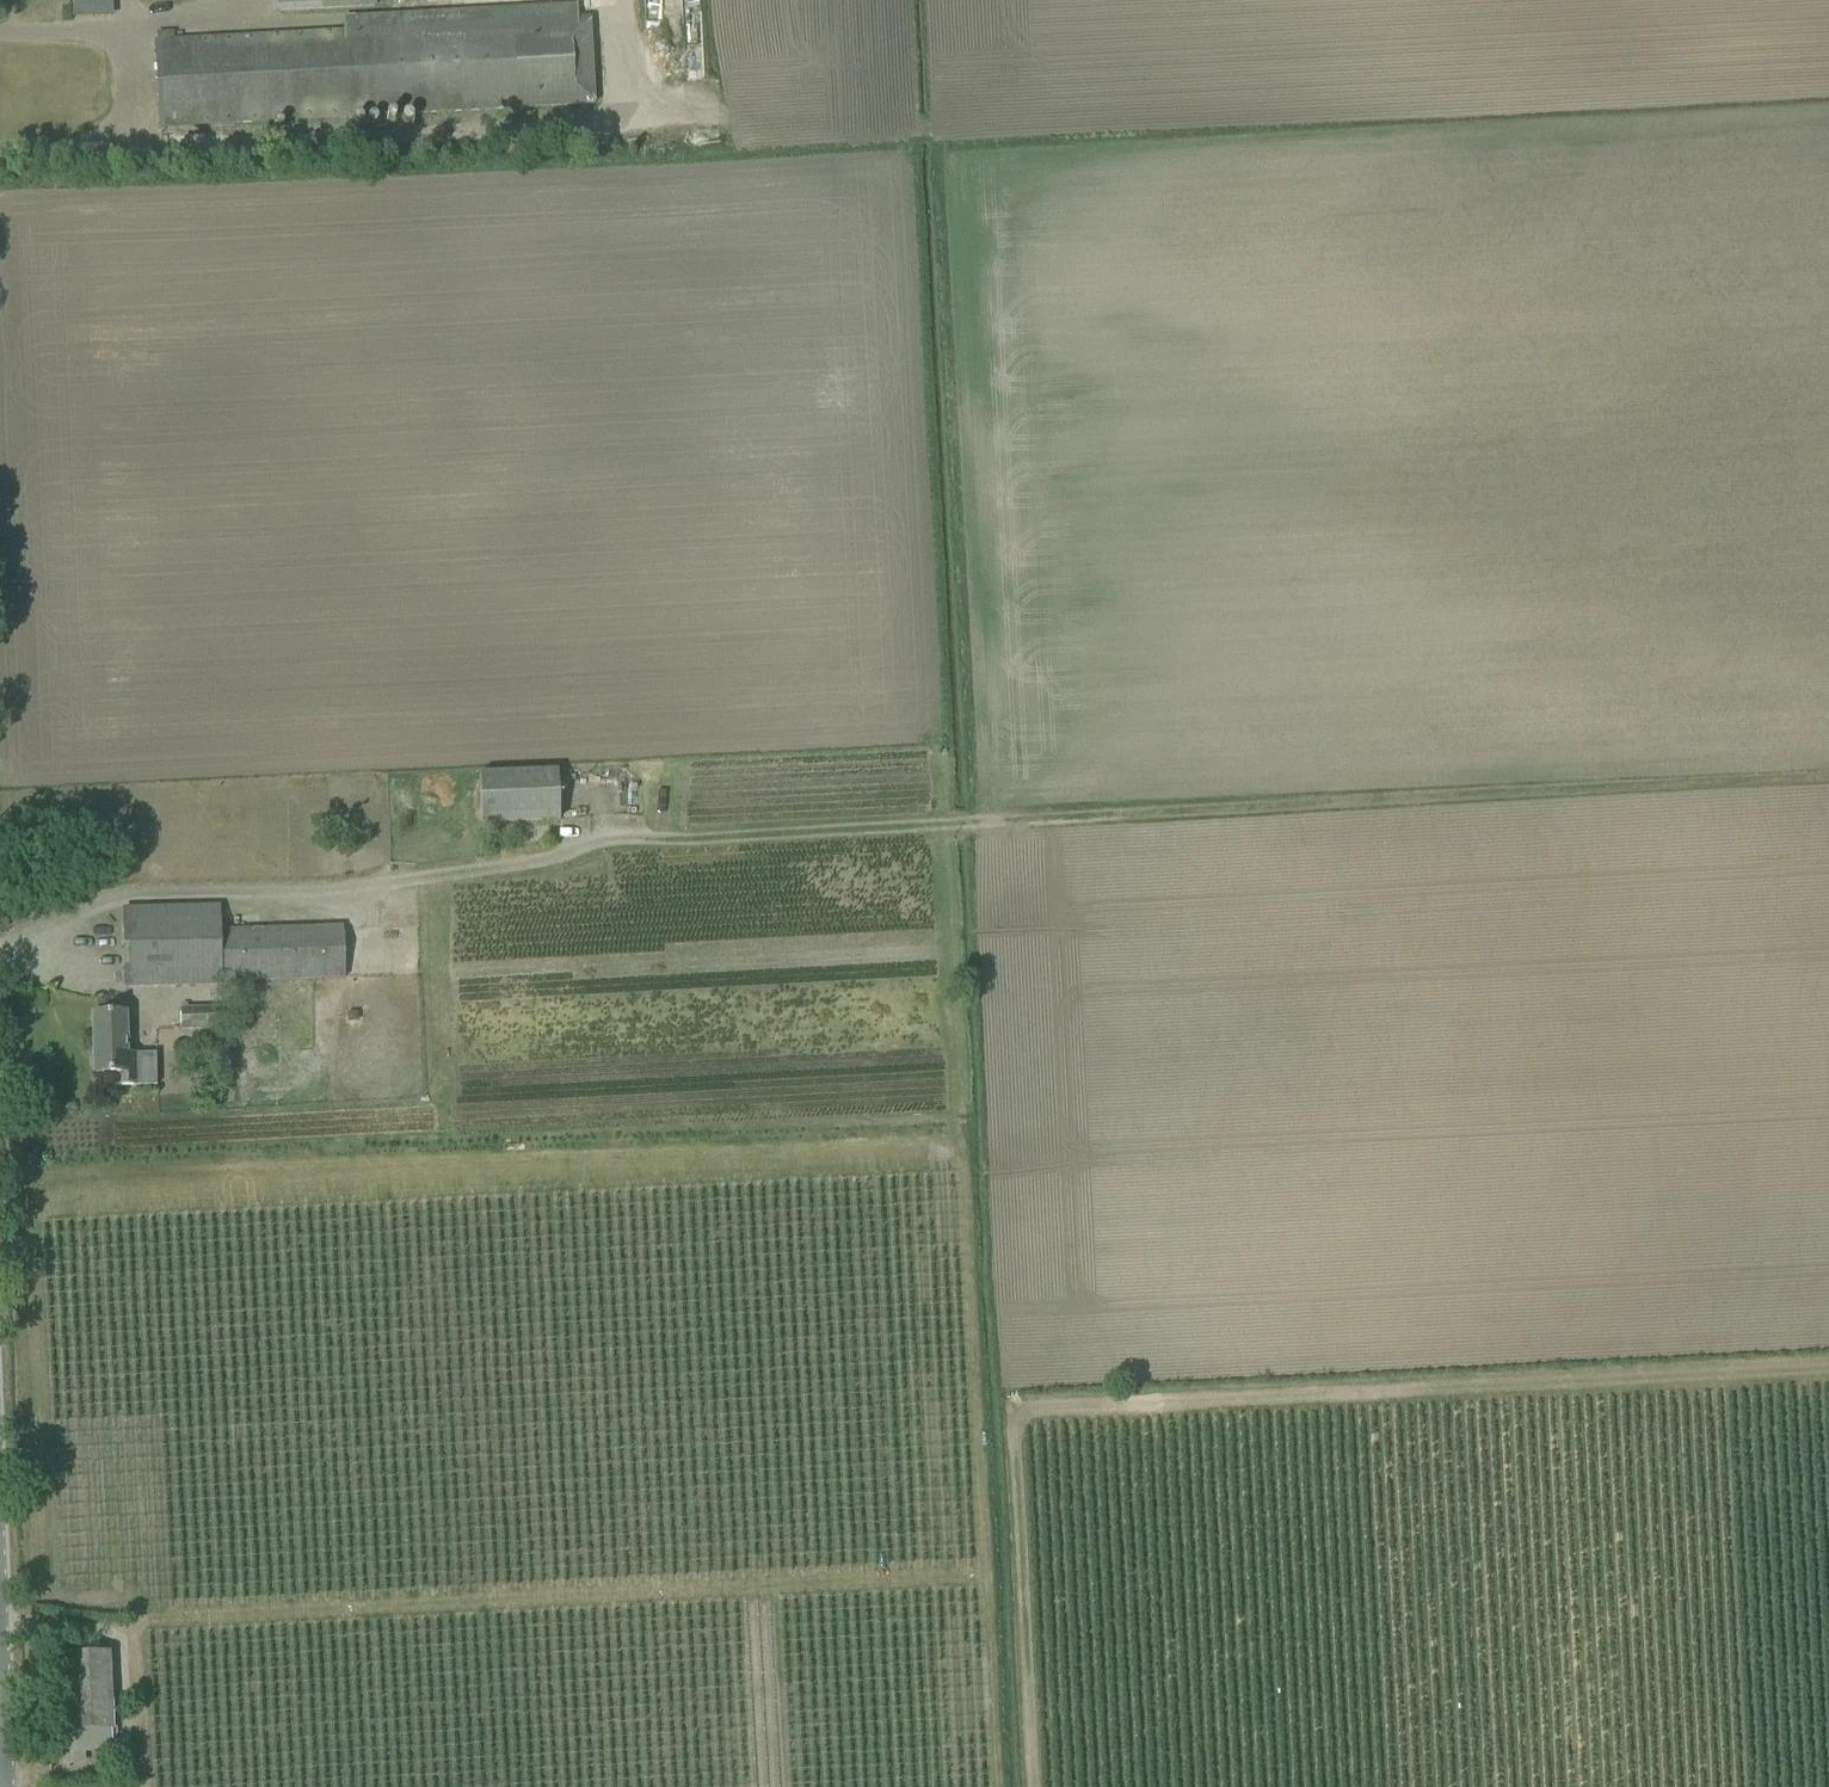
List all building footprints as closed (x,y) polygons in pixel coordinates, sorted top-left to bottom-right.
[(271,14),(376,8),(376,0),(271,0),(271,14)] [(174,32),(157,33),(157,41),(153,41),(159,130),(223,126),(224,131),(233,131),(232,126),(596,105),(591,17),(578,18),(577,5),(343,19),(343,30),(174,40),(174,32)] [(557,820),(556,774),(478,776),(479,823),(557,820)] [(344,928),(217,930),(216,908),(123,910),(125,987),(216,985),(215,981),(344,978),(344,928)] [(178,1010),(179,1031),(216,1030),(216,1009),(178,1010)] [(156,1086),(155,1054),(126,1054),(125,1015),(92,1016),(93,1077),(116,1076),(116,1087),(137,1087),(156,1086)] [(68,1730),(69,1752),(112,1750),(107,1653),(51,1656),(54,1731),(68,1730)]
